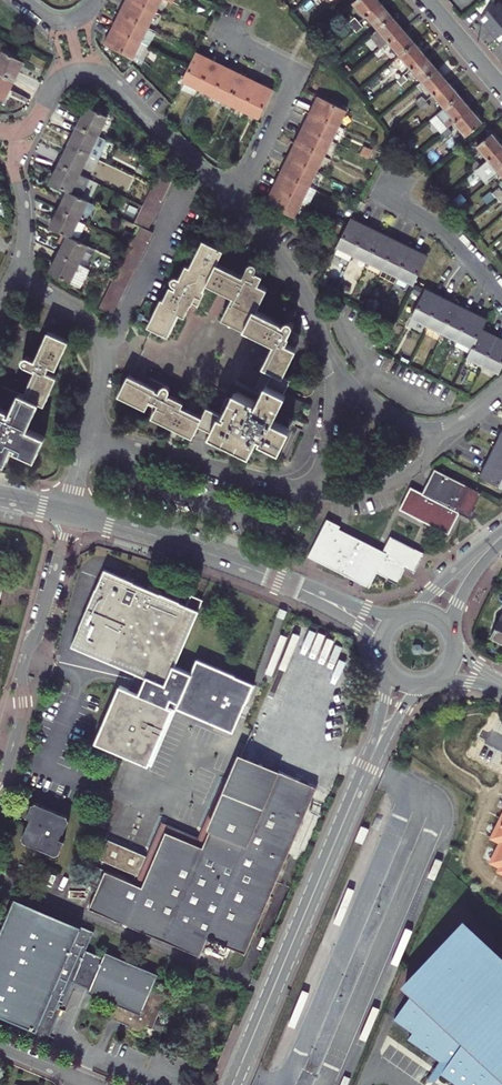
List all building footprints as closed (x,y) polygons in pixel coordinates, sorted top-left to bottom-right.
[(157,13),(130,0),(128,0),(121,14),(150,28),(157,13)] [(157,13),(164,0),(130,0),(157,13)] [(365,15),(366,14),(381,1),(380,0),(355,0),(353,1),(365,15)] [(491,28),(501,19),(501,6),(497,1),(495,3),(492,0),(480,0),(475,4),(483,13),(481,15),(491,28)] [(381,1),(366,14),(377,27),(392,15),(381,1)] [(150,28),(121,14),(114,29),(143,43),(150,28)] [(404,28),(392,15),(377,27),(370,34),(381,47),(389,41),(404,28)] [(354,17),(348,22),(352,26),(358,21),(354,17)] [(491,28),(501,40),(501,19),(491,28)] [(358,21),(352,26),(356,31),(362,25),(358,21)] [(404,28),(389,41),(400,53),(415,41),(404,28)] [(143,43),(114,29),(106,45),(135,59),(143,43)] [(426,54),(415,41),(400,53),(411,67),(426,54)] [(384,52),(380,48),(374,53),(378,57),(384,52)] [(0,55),(0,74),(14,80),(23,61),(2,50),(0,55)] [(199,89),(214,60),(199,53),(185,82),(199,89)] [(400,53),(391,60),(398,69),(402,74),(411,67),(400,53)] [(426,54),(411,67),(422,80),(437,67),(426,54)] [(229,68),(214,60),(199,89),(215,97),(229,68)] [(449,81),(437,67),(422,80),(433,94),(449,81)] [(229,68),(215,97),(229,104),(243,75),(229,68)] [(402,74),(398,69),(393,74),(397,79),(402,74)] [(0,74),(0,97),(4,99),(14,80),(0,74)] [(402,74),(397,79),(400,83),(406,78),(402,74)] [(259,83),(243,75),(229,104),(245,111),(259,83)] [(433,94),(422,80),(415,86),(421,92),(420,93),(421,95),(426,100),(433,94)] [(444,106),(459,93),(449,81),(433,94),(444,106)] [(274,90),(259,83),(245,111),(260,119),(274,90)] [(471,107),(459,93),(444,106),(436,113),(443,121),(437,126),(442,131),(448,126),(454,121),(471,107)] [(433,94),(426,100),(429,104),(436,113),(444,106),(433,94)] [(421,95),(415,100),(419,105),(426,100),(421,95)] [(320,98),(312,113),(341,127),(348,112),(320,98)] [(426,100),(419,105),(423,110),(429,104),(426,100)] [(483,121),(471,107),(454,121),(467,136),(483,121)] [(89,108),(80,127),(101,137),(110,118),(89,108)] [(341,127),(312,113),(304,129),(333,143),(341,127)] [(452,130),(448,126),(442,131),(446,136),(452,130)] [(70,146),(91,156),(99,160),(109,141),(101,137),(80,127),(70,146)] [(333,143),(304,129),(297,144),(326,158),(333,143)] [(487,160),(501,147),(501,145),(492,133),(476,146),(487,160)] [(326,158),(297,144),(290,159),(319,173),(326,158)] [(82,175),(91,156),(70,146),(61,165),(82,175)] [(501,169),(501,147),(487,160),(498,172),(501,169)] [(290,159),(283,174),(311,188),(319,173),(290,159)] [(478,161),(471,166),(475,170),(481,165),(478,161)] [(82,175),(61,165),(52,184),(69,193),(82,199),(92,180),(82,175)] [(484,169),(481,165),(475,170),(478,174),(484,169)] [(140,227),(98,309),(112,316),(154,234),(149,231),(174,181),(160,174),(135,224),(140,227)] [(276,189),(304,202),(311,188),(283,174),(276,189)] [(492,191),(497,196),(501,192),(501,190),(499,186),(492,191)] [(297,218),(304,202),(276,189),(268,204),(297,218)] [(81,221),(90,203),(82,199),(69,193),(60,211),(81,221)] [(51,228),(69,237),(72,239),(81,221),(60,211),(51,228)] [(355,256),(370,226),(354,219),(340,248),(355,256)] [(385,234),(370,226),(355,256),(370,263),(385,234)] [(385,234),(370,263),(386,271),(400,241),(385,234)] [(69,237),(60,255),(81,265),(89,247),(72,239),(69,237)] [(415,249),(400,241),(386,271),(401,278),(415,249)] [(290,417),(293,410),(296,411),(298,411),(300,409),(302,408),(305,402),(287,393),(293,381),(282,375),(302,336),(295,332),(296,328),(296,326),(296,324),(294,323),(293,322),(291,322),(289,322),(287,323),(286,325),(250,307),(266,276),(259,272),(260,271),(260,269),(260,267),(259,265),(257,264),(255,264),(253,264),(252,265),(245,277),(219,264),(225,252),(208,243),(195,269),(191,267),(185,280),(180,278),(177,277),(174,278),(173,279),(173,280),(173,281),(173,284),(174,285),(178,287),(177,289),(175,288),(168,302),(166,301),(152,328),(170,337),(181,316),(187,318),(195,304),(200,307),(208,291),(206,290),(210,283),(236,296),(226,317),(274,341),(273,343),(277,345),(266,367),(276,372),(269,386),(260,403),(241,394),(237,402),(231,399),(224,413),(229,416),(228,418),(210,409),(205,419),(168,401),(171,396),(171,393),(171,391),(171,389),(169,387),(154,380),(150,386),(131,377),(121,397),(149,410),(151,406),(159,410),(155,417),(196,437),(201,427),(254,452),(261,440),(280,450),(291,428),(286,426),(288,422),(294,425),(296,419),(290,417)] [(415,249),(401,278),(415,285),(430,256),(415,249)] [(81,265),(60,255),(52,273),(83,288),(92,270),(81,265)] [(430,326),(444,298),(428,290),(414,318),(430,326)] [(430,326),(445,333),(459,305),(444,298),(430,326)] [(460,341),(474,312),(459,305),(445,333),(460,341)] [(460,341),(475,348),(485,329),(489,319),(474,312),(460,341)] [(485,366),(500,336),(485,329),(475,348),(470,359),(485,366)] [(49,332),(35,360),(28,357),(26,357),(24,357),(23,358),(21,359),(21,361),(21,363),(22,365),(24,366),(35,371),(25,394),(3,385),(2,384),(0,385),(0,460),(5,463),(13,446),(15,447),(14,450),(32,458),(43,436),(24,427),(37,401),(41,402),(55,375),(47,371),(50,365),(53,366),(66,339),(49,332)] [(485,366),(501,374),(501,371),(501,338),(500,336),(485,366)] [(260,403),(269,386),(255,378),(258,372),(242,364),(230,388),(241,394),(260,403)] [(501,467),(501,449),(498,446),(490,462),(501,467)] [(490,462),(483,477),(501,486),(501,467),(490,462)] [(484,494),(438,470),(425,495),(413,489),(402,511),(451,536),(463,514),(471,518),(484,494)] [(413,572),(417,568),(425,553),(391,536),(383,551),(339,529),(341,525),(328,518),(309,556),(370,588),(377,573),(398,583),(406,569),(413,572)] [(186,605),(106,570),(73,646),(138,676),(148,680),(141,697),(131,693),(121,689),(97,745),(149,768),(174,711),(176,712),(178,709),(233,732),(244,707),(253,685),(197,661),(191,674),(175,668),(202,601),(190,596),(186,605)] [(291,664),(310,672),(325,636),(308,629),(304,639),(297,636),(282,670),(288,673),(291,664)] [(276,650),(283,651),(288,634),(281,632),(276,650)] [(148,680),(138,676),(131,693),(141,697),(148,680)] [(252,710),(244,707),(233,732),(247,738),(249,732),(244,730),(252,710)] [(227,793),(265,809),(280,772),(243,756),(227,793)] [(96,901),(208,948),(211,941),(248,957),(319,788),(280,772),(265,809),(227,793),(203,850),(167,835),(144,890),(107,875),(103,885),(96,901)] [(227,793),(220,790),(200,840),(162,824),(147,860),(139,879),(103,864),(95,882),(103,885),(107,875),(144,890),(167,835),(203,850),(227,793)] [(32,804),(27,806),(22,818),(26,820),(19,837),(22,844),(48,855),(50,856),(53,856),(55,855),(57,853),(61,843),(57,840),(64,826),(65,824),(64,821),(63,818),(61,816),(32,804)] [(490,838),(500,842),(490,862),(499,866),(495,873),(501,877),(501,813),(490,838)] [(108,844),(100,863),(103,864),(139,879),(147,860),(108,844)] [(91,935),(12,900),(0,929),(0,1020),(27,1032),(25,1034),(25,1036),(25,1038),(26,1039),(27,1040),(28,1041),(29,1042),(43,1048),(71,981),(87,988),(84,995),(104,1003),(98,1017),(125,1028),(124,1031),(140,1037),(144,1027),(150,1030),(164,998),(150,992),(156,976),(104,952),(101,959),(84,951),(91,935)] [(91,913),(203,959),(208,948),(96,901),(91,913)] [(462,923),(404,986),(412,992),(394,1018),(413,1031),(408,1038),(440,1060),(436,1066),(442,1071),(441,1073),(458,1084),(501,1084),(501,960),(462,923)] [(442,1071),(436,1066),(430,1074),(426,1081),(436,1080),(441,1073),(442,1071)]
